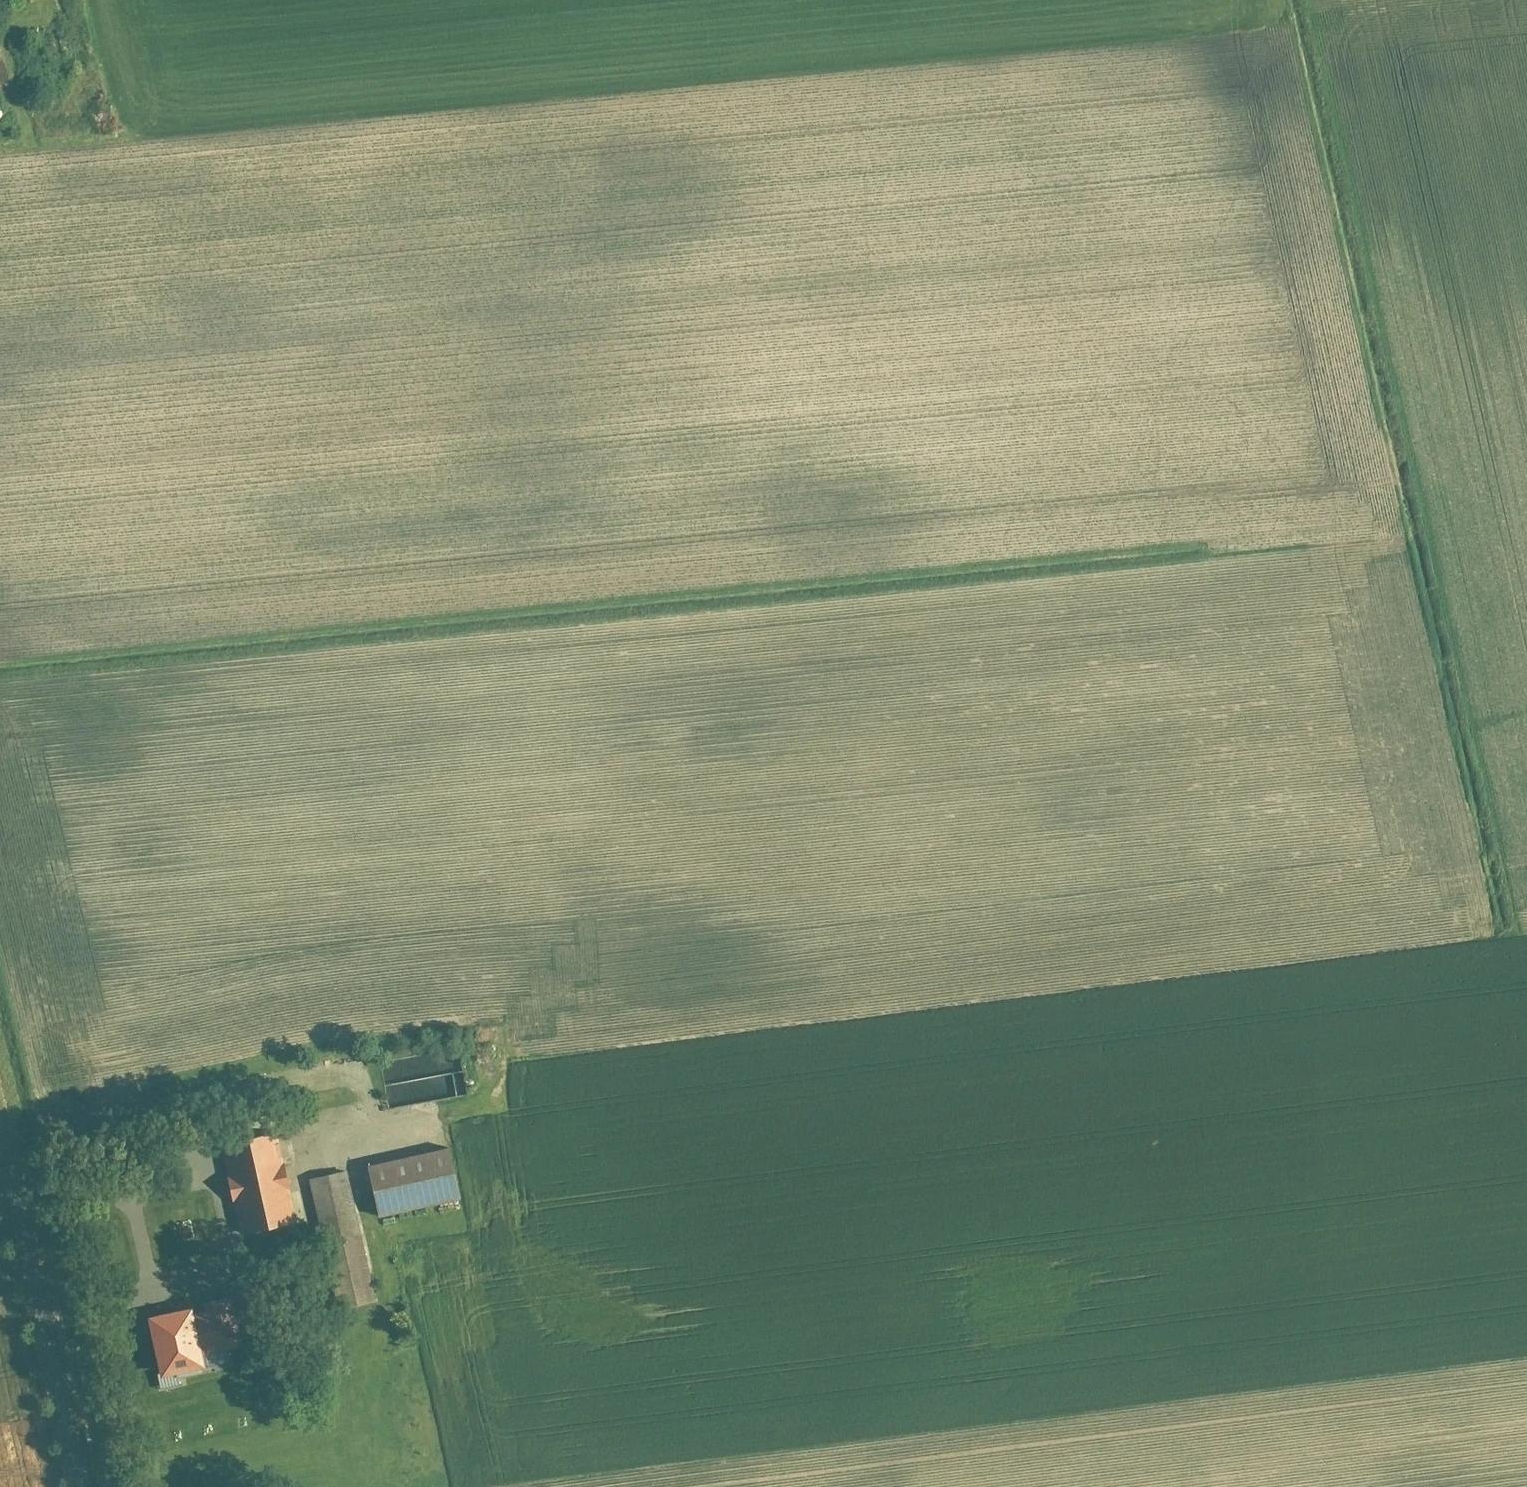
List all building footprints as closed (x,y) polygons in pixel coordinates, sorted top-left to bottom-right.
[(379,1065),(388,1113),(471,1098),(462,1050),(379,1065)] [(217,1146),(240,1237),(295,1224),(272,1132),(217,1146)] [(369,1164),(378,1217),(459,1203),(450,1150),(369,1164)] [(350,1178),(305,1187),(329,1313),(375,1304),(350,1178)] [(148,1318),(160,1378),(202,1369),(200,1356),(239,1348),(228,1299),(203,1304),(204,1312),(193,1314),(192,1308),(148,1318)]
